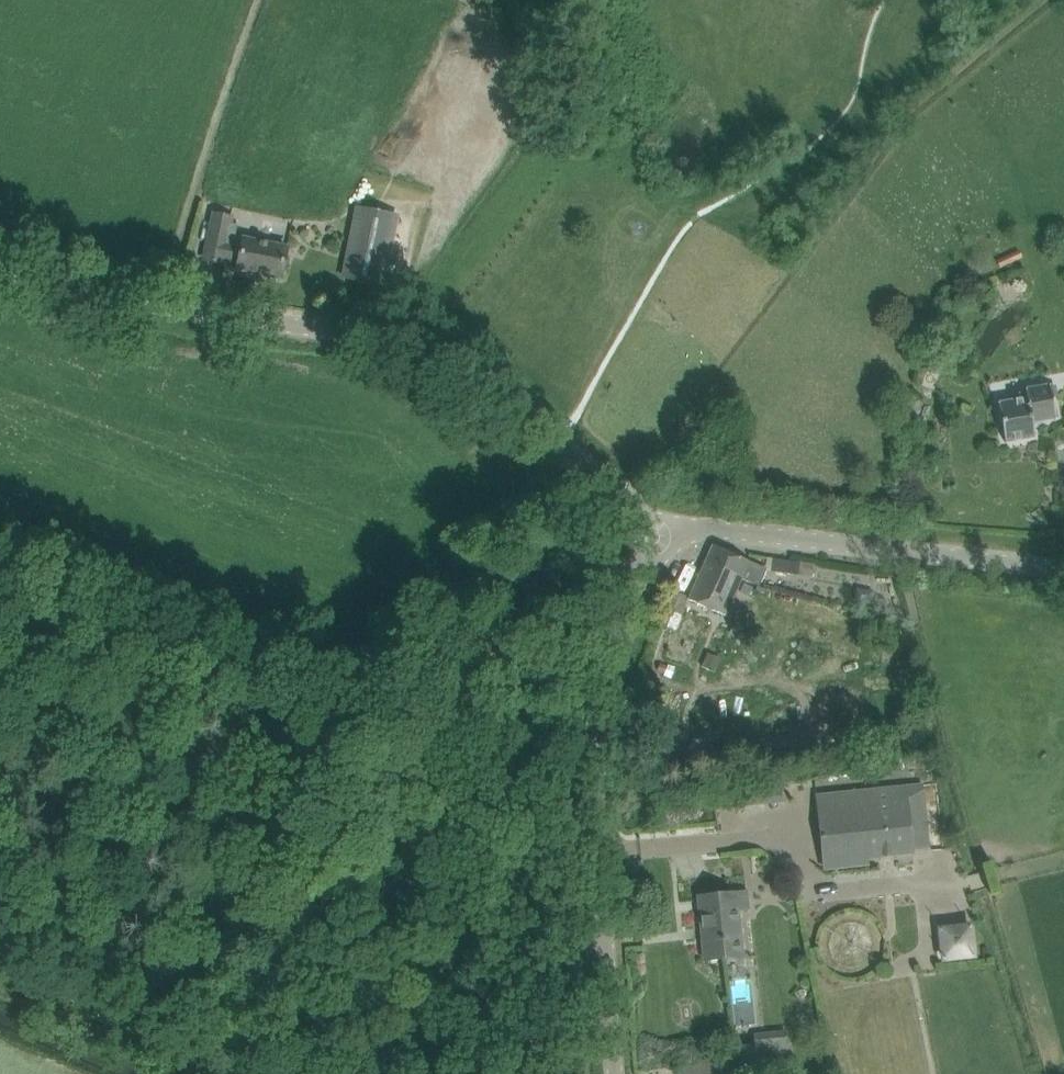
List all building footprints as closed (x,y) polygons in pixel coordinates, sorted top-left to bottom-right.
[(383,285),(398,215),(358,207),(344,277),(383,285)] [(210,239),(206,259),(222,262),(223,258),(239,261),(238,269),(281,277),(285,257),(287,247),(244,238),(243,246),(234,245),(238,225),(229,224),(231,217),(215,214),(210,239)] [(1000,403),(998,403),(1005,442),(1035,436),(1033,421),(1056,417),(1050,383),(1048,383),(1027,387),(1028,390),(1014,394),(1013,396),(1013,399),(1000,403)] [(706,562),(742,578),(759,586),(767,569),(714,545),(706,562)] [(726,616),(742,578),(706,562),(690,600),(726,616)] [(781,563),(779,576),(811,581),(813,567),(781,563)] [(627,703),(637,706),(651,668),(654,670),(668,628),(677,632),(690,596),(670,588),(627,703)] [(708,653),(702,668),(716,673),(722,658),(708,653)] [(924,785),(817,796),(823,861),(913,852),(913,849),(930,847),(924,785)] [(736,892),(699,896),(705,960),(742,957),(736,892)] [(945,959),(983,957),(981,922),(944,923),(945,959)] [(765,1060),(793,1060),(793,1037),(764,1037),(765,1060)] [(681,1073),(765,1073),(760,1051),(680,1068),(681,1073)]
